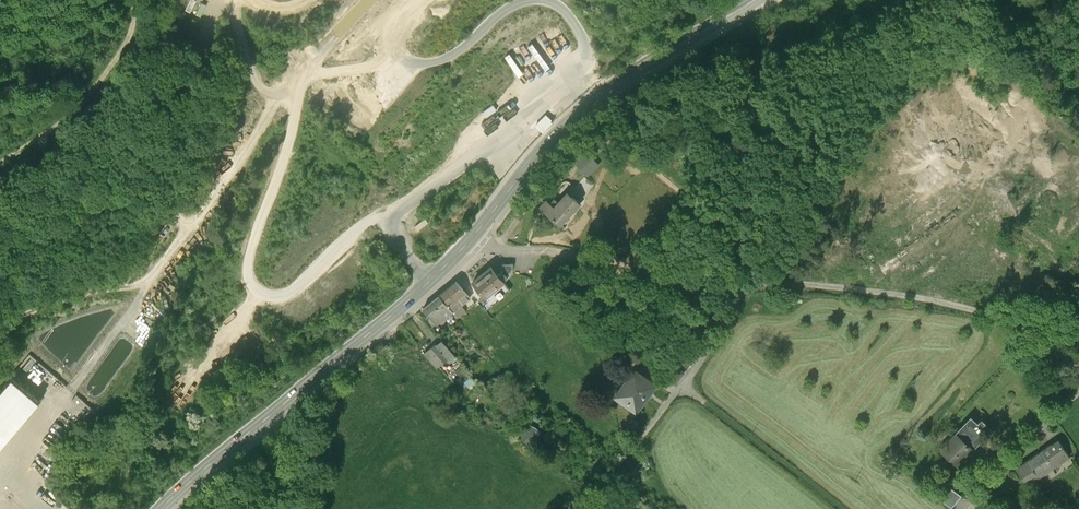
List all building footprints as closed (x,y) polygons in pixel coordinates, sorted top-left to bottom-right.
[(545,116),(534,127),(541,134),(552,123),(545,116)] [(586,153),(575,163),(586,175),(597,164),(586,153)] [(583,194),(591,186),(584,179),(576,187),(583,194)] [(567,193),(559,203),(554,199),(548,205),(550,206),(545,212),(551,216),(560,224),(571,212),(573,213),(580,205),(567,193)] [(418,232),(428,223),(420,213),(409,222),(418,232)] [(512,265),(503,265),(502,269),(501,270),(500,272),(498,274),(496,276),(503,284),(507,280),(510,275),(512,270),(512,265)] [(490,268),(472,283),(484,298),(485,299),(499,287),(503,284),(496,276),(490,268)] [(455,283),(439,296),(452,313),(458,320),(463,315),(466,313),(461,307),(469,300),(455,283)] [(499,287),(485,299),(484,298),(479,303),(486,311),(510,292),(505,286),(501,289),(499,287)] [(452,313),(439,296),(423,310),(428,315),(436,326),(452,313)] [(402,339),(396,344),(404,354),(410,349),(402,339)] [(444,342),(424,355),(436,372),(455,360),(444,342)] [(465,374),(460,369),(454,374),(464,385),(470,380),(465,374)] [(637,372),(616,399),(635,413),(656,386),(637,372)] [(12,382),(0,396),(0,452),(39,405),(12,382)] [(1000,439),(975,412),(936,448),(950,463),(967,447),(978,460),(1000,439)] [(1072,467),(1057,446),(1017,475),(1026,487),(1037,480),(1043,488),(1072,467)] [(939,499),(952,508),(960,496),(948,487),(939,499)]
